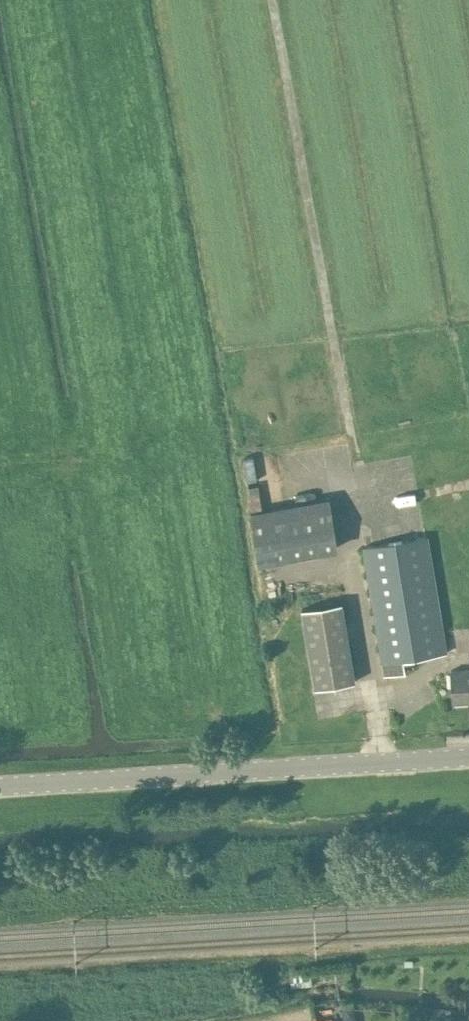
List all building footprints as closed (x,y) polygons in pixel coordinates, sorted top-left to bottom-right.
[(329,498),(249,512),(258,564),(338,549),(329,498)] [(426,535),(363,546),(383,663),(385,675),(405,672),(403,660),(445,653),(445,650),(451,649),(450,641),(443,642),(426,535)] [(354,682),(341,602),(302,609),(315,688),(354,682)] [(450,671),(452,702),(468,701),(468,669),(450,671)] [(341,1002),(344,1020),(353,1020),(349,1000),(341,1002)]
